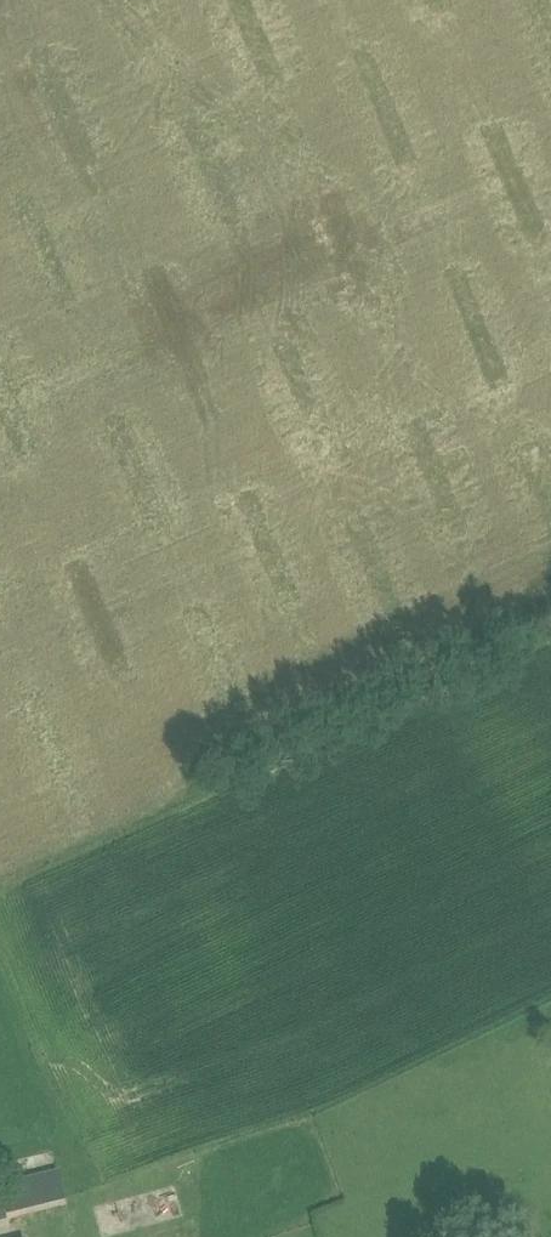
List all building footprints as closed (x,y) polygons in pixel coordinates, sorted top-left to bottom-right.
[(6,1216),(5,1212),(64,1197),(57,1168),(0,1182),(0,1218),(6,1216)]
